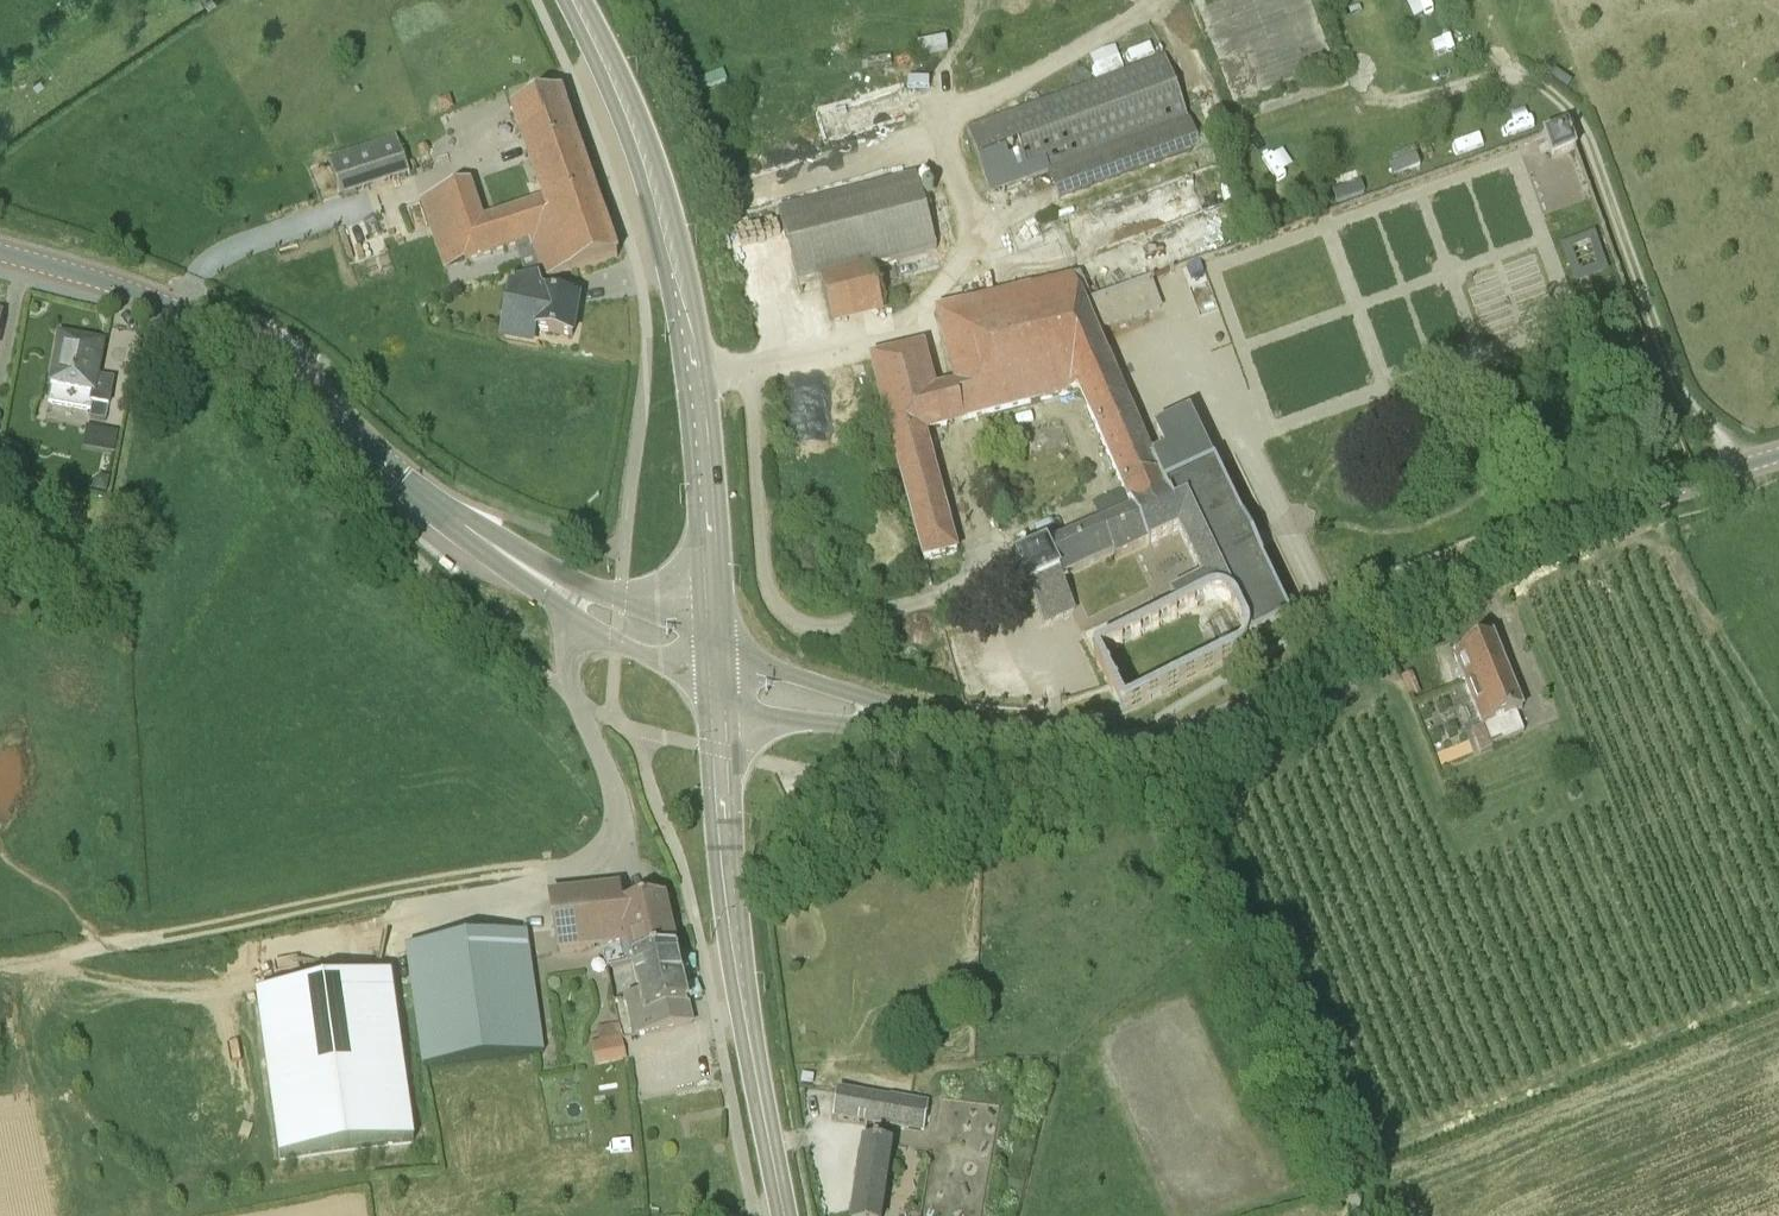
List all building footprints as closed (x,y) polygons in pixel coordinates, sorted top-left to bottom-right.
[(1195,1),(1232,104),(1335,66),(1310,0),(1199,0),(1195,1)] [(990,194),(1047,173),(1059,203),(1201,151),(1189,120),(1165,56),(966,130),(990,194)] [(618,258),(589,176),(561,94),(513,111),(544,201),(484,222),(469,184),(421,201),(445,270),(516,245),(529,283),(530,284),(539,282),(570,274),(570,275),(618,258)] [(1552,159),(1568,153),(1575,150),(1567,127),(1544,135),(1552,159)] [(344,197),(413,173),(400,133),(330,158),(344,197)] [(1405,172),(1423,167),(1417,145),(1399,149),(1405,172)] [(820,280),(872,266),(937,249),(917,176),(779,212),(786,239),(788,238),(793,259),(792,259),(801,293),(803,292),(801,283),(810,280),(809,283),(822,287),(820,280)] [(1597,231),(1564,245),(1579,283),(1613,270),(1597,231)] [(820,280),(822,287),(831,320),(882,306),(872,266),(820,280)] [(872,359),(924,562),(957,553),(925,432),(1079,390),(1132,510),(1016,566),(1030,595),(1061,580),(1114,555),(1116,560),(1148,545),(1134,515),(1169,498),(1152,459),(1127,404),(1117,381),(1096,332),(1084,306),(1071,277),(937,312),(958,384),(936,390),(923,346),(872,359)] [(1155,281),(1084,306),(1096,332),(1164,308),(1155,281)] [(542,294),(539,282),(530,284),(529,283),(513,287),(511,287),(506,314),(519,317),(516,337),(534,341),(536,331),(573,337),(579,300),(542,294)] [(104,344),(61,336),(49,395),(48,402),(92,410),(93,403),(109,406),(114,380),(98,377),(104,344)] [(1125,377),(1117,381),(1127,404),(1135,400),(1125,377)] [(106,420),(109,406),(93,403),(92,410),(90,417),(106,420)] [(1179,532),(1203,581),(1170,597),(1177,612),(1211,596),(1219,595),(1226,597),(1233,601),(1249,635),(1249,642),(1291,621),(1214,464),(1189,414),(1154,431),(1164,453),(1152,459),(1169,498),(1134,515),(1148,545),(1179,532)] [(118,452),(123,431),(90,424),(86,445),(118,452)] [(989,441),(971,446),(975,461),(993,456),(989,441)] [(91,490),(106,493),(109,477),(101,475),(93,480),(91,490)] [(1034,605),(1044,627),(1076,611),(1061,580),(1030,595),(1034,605)] [(1516,712),(1523,710),(1493,638),(1454,654),(1460,669),(1456,671),(1461,683),(1464,682),(1483,726),(1484,726),(1492,745),(1524,732),(1516,712)] [(1421,694),(1412,673),(1402,677),(1411,698),(1420,695),(1421,694)] [(990,774),(992,762),(978,760),(976,773),(990,774)] [(619,889),(556,898),(550,899),(554,929),(553,930),(557,955),(622,945),(625,959),(632,957),(633,962),(676,952),(664,900),(622,906),(619,889)] [(543,1052),(529,956),(526,933),(407,950),(424,1069),(543,1052)] [(693,1023),(676,952),(633,962),(640,995),(625,998),(634,1037),(693,1023)] [(258,995),(264,1038),(281,1160),(414,1142),(392,977),(258,995)] [(591,1045),(595,1065),(627,1058),(623,1040),(620,1025),(597,1030),(600,1043),(591,1045)] [(837,1092),(834,1117),(923,1131),(928,1103),(889,1097),(889,1100),(837,1092)] [(864,1141),(853,1215),(881,1215),(891,1145),(864,1141)]
